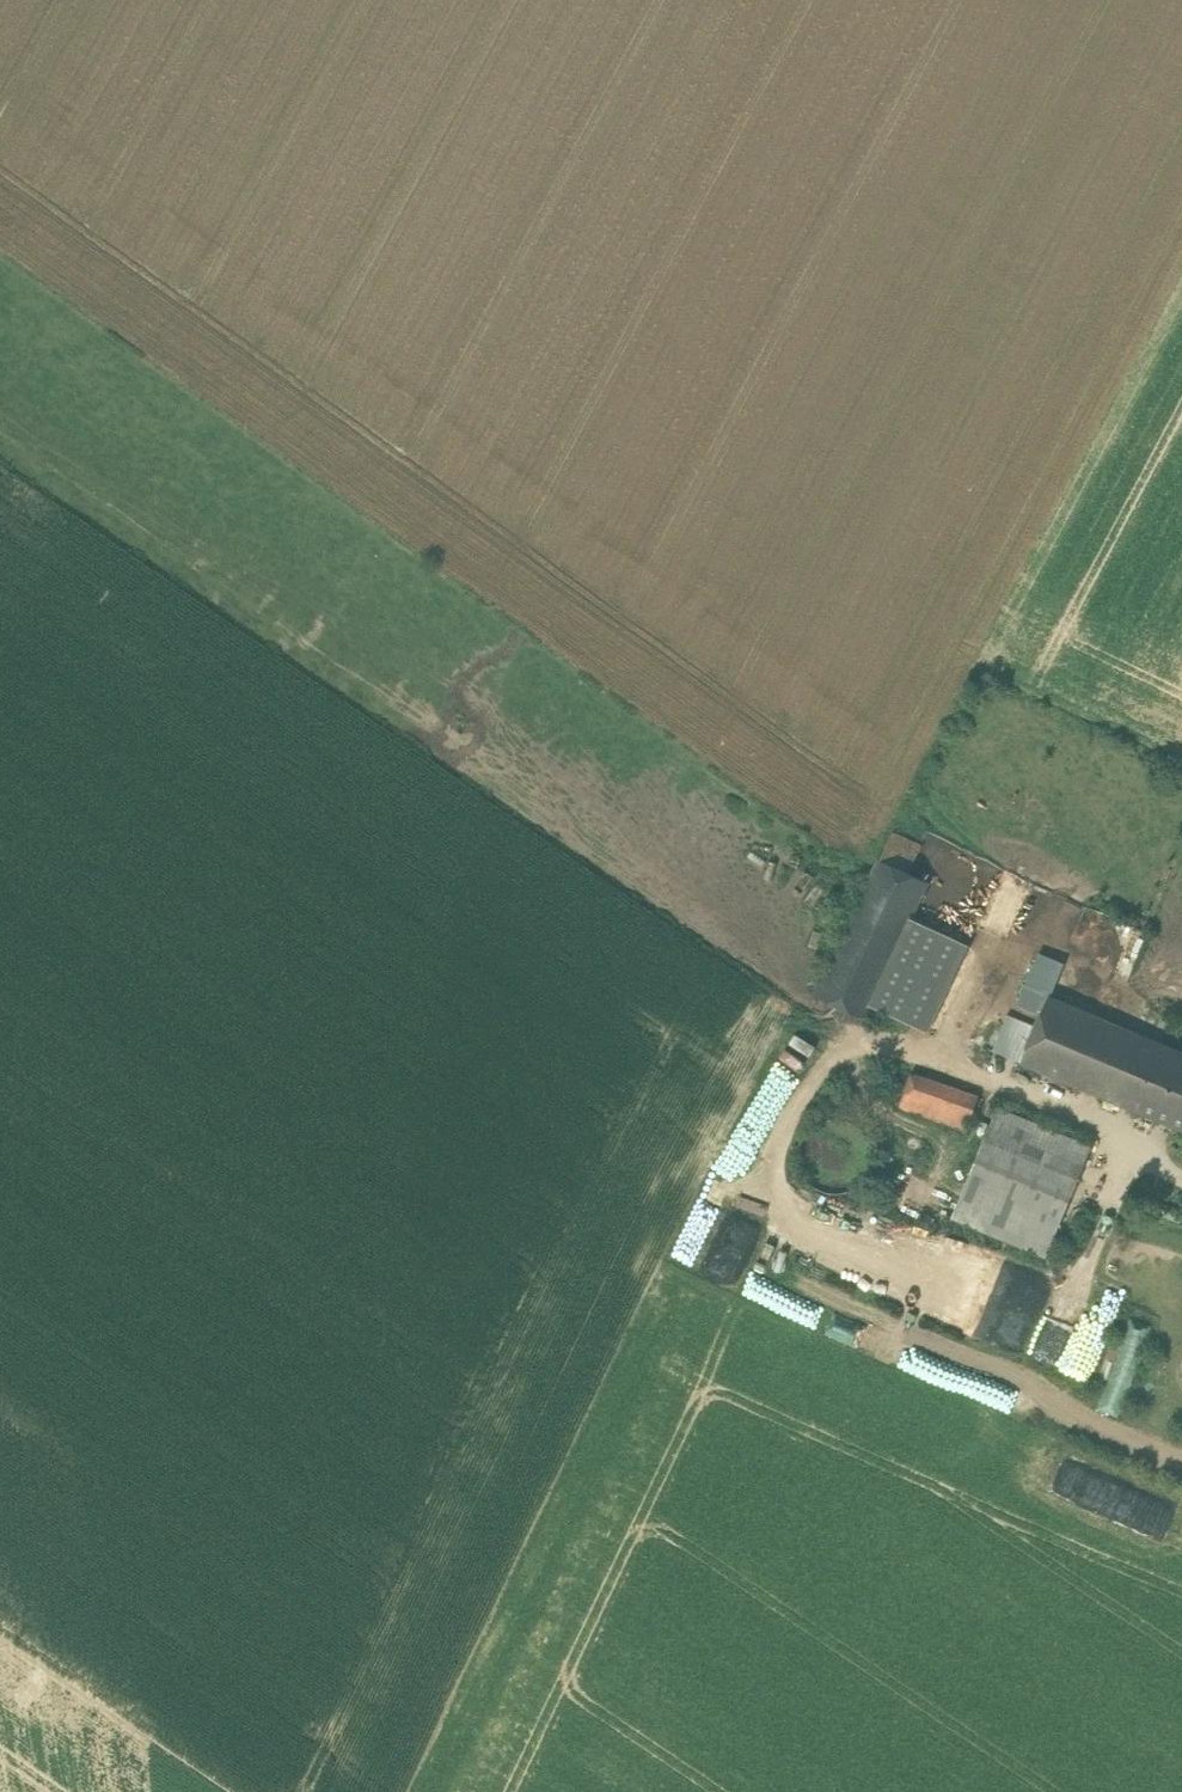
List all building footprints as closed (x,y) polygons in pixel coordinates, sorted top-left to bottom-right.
[(894,829),(881,858),(914,874),(927,844),(894,829)] [(871,1005),(913,917),(930,881),(914,874),(881,858),(817,994),(865,1017),(871,1005)] [(913,917),(871,1005),(928,1032),(970,945),(913,917)] [(1020,1003),(1042,1013),(1049,996),(1050,996),(1063,964),(1040,954),(1020,1003)] [(1050,996),(1049,996),(1042,1013),(1037,1026),(1022,1061),(1135,1109),(1162,1044),(1050,996)] [(994,1049),(1022,1061),(1037,1026),(1009,1015),(994,1049)] [(1162,1044),(1135,1109),(1181,1129),(1181,1052),(1162,1044)] [(979,1096),(912,1073),(900,1105),(967,1129),(979,1096)] [(1093,1145),(999,1106),(953,1217),(1047,1256),(1093,1145)] [(1108,1280),(1065,1379),(1085,1387),(1128,1289),(1108,1280)] [(1046,1412),(1085,1311),(1052,1298),(1013,1400),(1046,1412)] [(1114,1391),(1129,1396),(1144,1351),(1130,1346),(1114,1391)]
